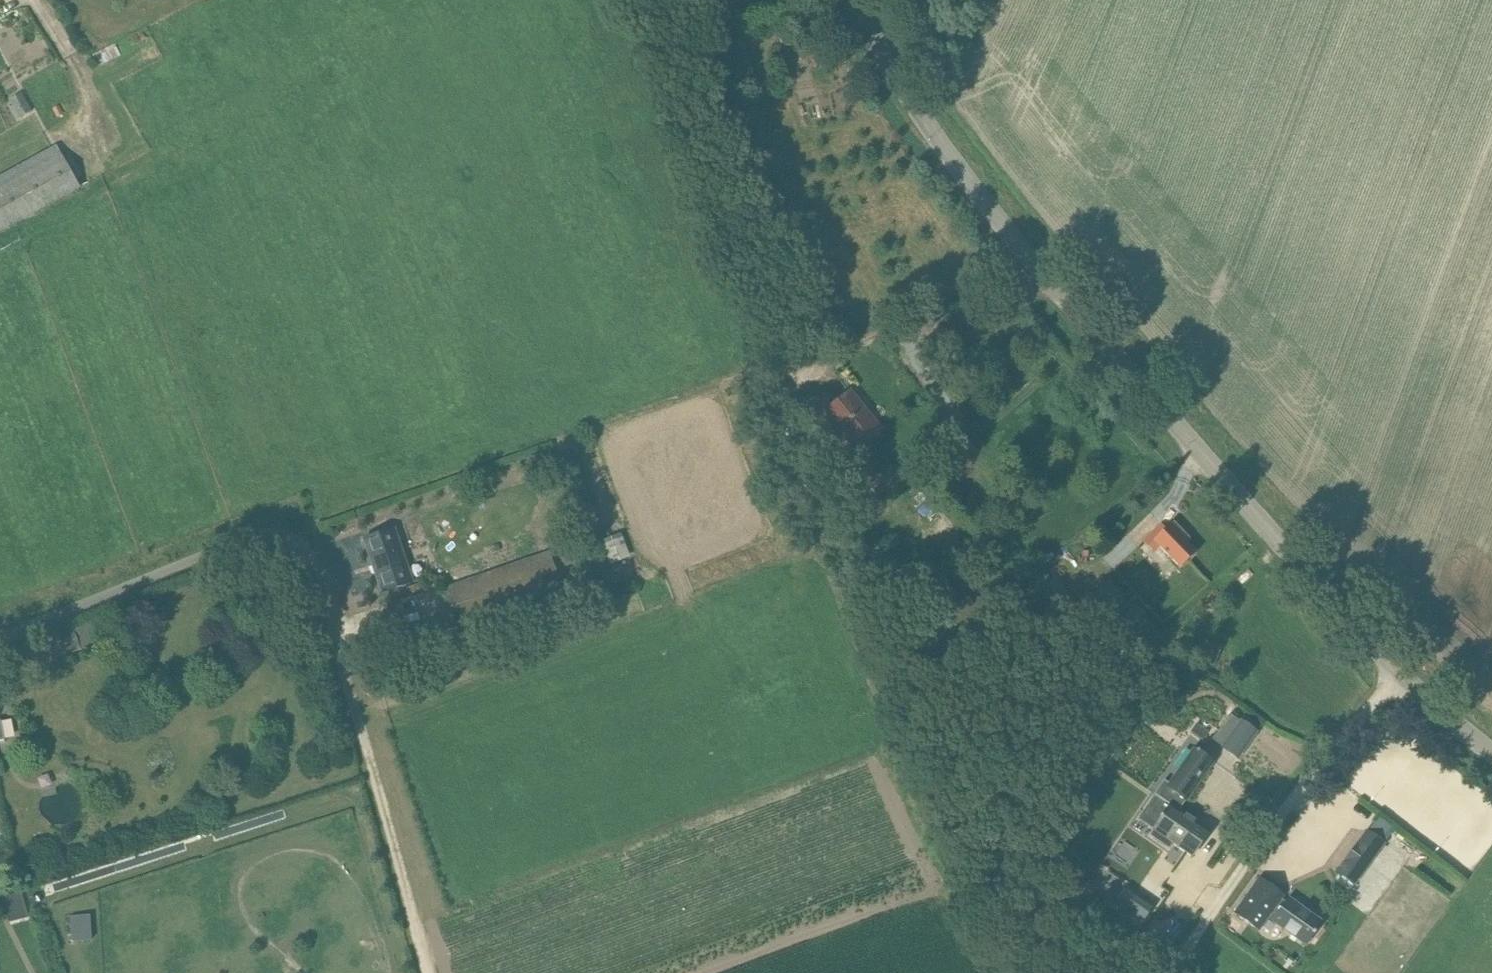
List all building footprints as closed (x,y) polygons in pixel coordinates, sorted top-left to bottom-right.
[(115,43),(92,54),(100,67),(122,55),(115,43)] [(23,93),(9,100),(19,119),(33,112),(23,93)] [(0,178),(0,232),(80,188),(57,146),(0,178)] [(882,430),(850,392),(825,412),(857,451),(882,430)] [(966,500),(973,507),(978,502),(971,495),(966,500)] [(1162,525),(1151,534),(1143,541),(1153,551),(1160,543),(1182,567),(1196,553),(1186,543),(1189,540),(1190,541),(1191,541),(1173,522),(1166,529),(1162,525)] [(365,539),(383,592),(413,582),(395,528),(365,539)] [(946,549),(957,538),(947,529),(936,541),(946,549)] [(621,533),(617,535),(601,541),(610,565),(631,557),(621,533)] [(563,590),(551,553),(445,589),(457,626),(563,590)] [(74,629),(46,639),(54,660),(81,650),(74,629)] [(1242,719),(1222,747),(1240,759),(1259,731),(1242,719)] [(1167,789),(1186,802),(1213,764),(1193,750),(1167,789)] [(1209,831),(1169,803),(1152,829),(1153,830),(1150,836),(1169,849),(1172,844),(1192,856),(1209,831)] [(1369,834),(1362,844),(1359,842),(1344,862),(1337,873),(1353,886),(1376,855),(1374,853),(1381,843),(1369,834)] [(1119,890),(1130,869),(1118,863),(1108,884),(1119,890)] [(1259,929),(1272,911),(1277,914),(1273,920),(1283,928),(1307,945),(1322,923),(1298,906),(1287,898),(1285,902),(1281,898),(1283,895),(1260,879),(1236,913),(1259,929)] [(1154,904),(1125,885),(1114,902),(1142,921),(1154,904)] [(7,895),(13,917),(30,913),(24,891),(7,895)] [(70,915),(70,916),(71,939),(90,937),(89,914),(75,914),(70,915)]
